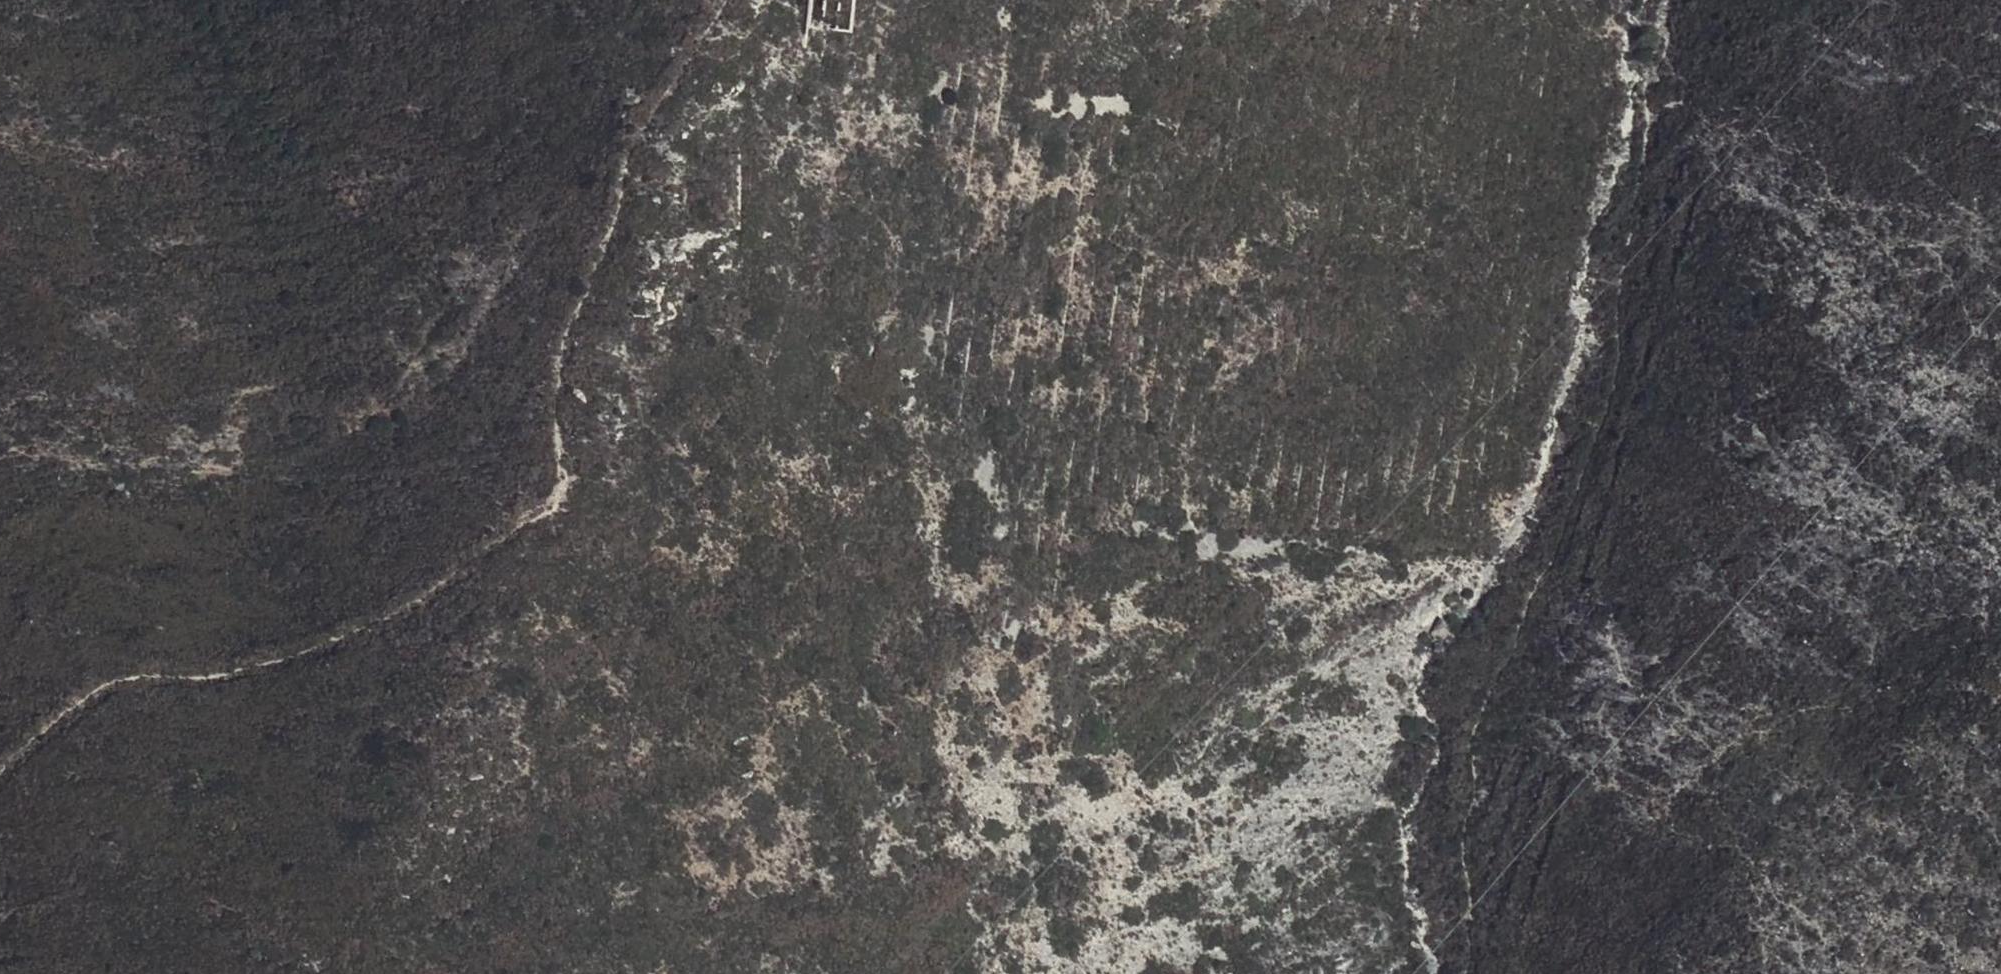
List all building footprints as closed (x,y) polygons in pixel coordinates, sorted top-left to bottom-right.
[(808,25),(853,29),(856,0),(811,0),(808,25)] [(741,152),(704,153),(705,230),(742,229),(741,152)]
